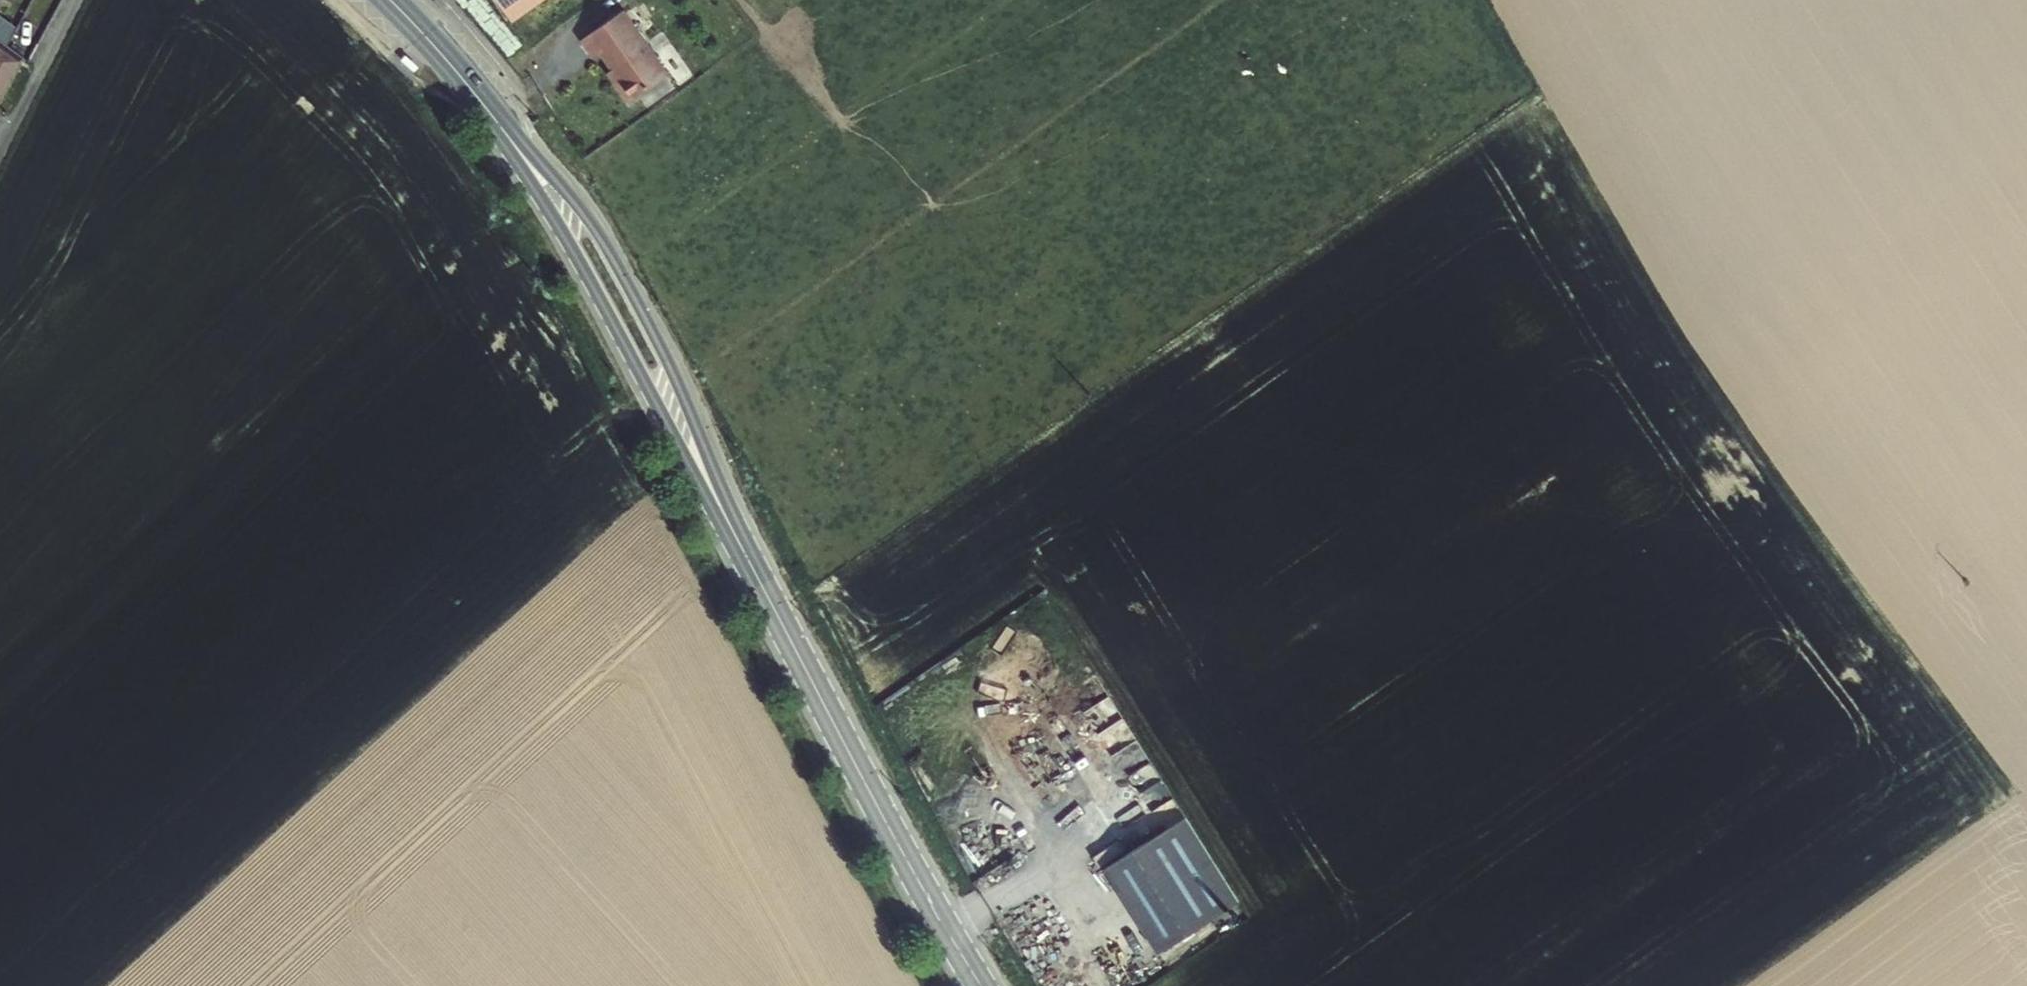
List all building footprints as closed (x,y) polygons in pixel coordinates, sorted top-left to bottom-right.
[(514,18),(540,0),(501,0),(514,18)] [(664,70),(620,6),(579,34),(590,51),(597,47),(616,75),(612,78),(626,97),(664,70)] [(20,59),(6,49),(0,45),(0,94),(20,59)] [(1100,867),(1156,950),(1235,897),(1179,814),(1100,867)]
